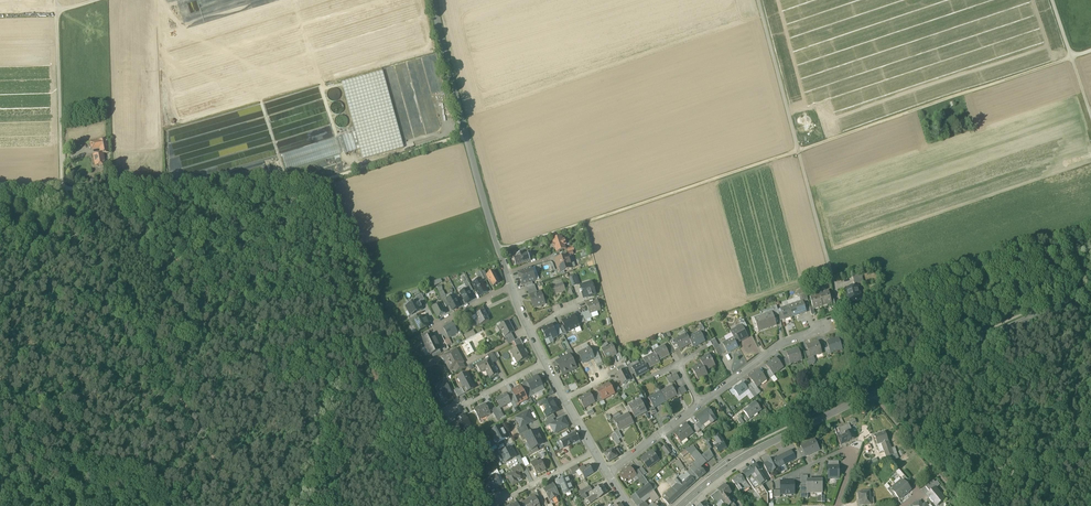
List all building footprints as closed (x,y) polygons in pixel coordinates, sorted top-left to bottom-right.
[(342,82),(354,128),(360,149),(363,159),(404,148),(402,140),(383,71),(342,82)] [(333,101),(338,100),(340,96),(339,92),(337,90),(334,89),(330,90),(328,93),(328,97),(329,100),(333,101)] [(337,114),(341,113),(344,109),(343,105),(340,103),(337,102),(334,103),(331,106),(331,110),(333,113),(337,114)] [(341,128),(345,127),(348,122),(347,119),(345,116),(342,115),(338,116),(335,120),(335,124),(337,127),(341,128)] [(346,154),(360,149),(354,128),(340,132),(341,137),(346,154)] [(340,154),(340,156),(346,154),(341,137),(335,139),(340,154)] [(99,144),(99,147),(108,145),(106,138),(91,140),(92,145),(99,144)] [(282,155),(287,171),(340,154),(335,139),(335,138),(334,139),(282,155)] [(99,147),(101,154),(102,153),(102,154),(109,152),(108,145),(99,147)] [(93,155),(96,166),(104,164),(102,154),(102,153),(101,154),(93,155)] [(555,248),(556,252),(566,249),(565,245),(566,245),(564,239),(563,240),(562,236),(552,240),(553,244),(552,244),(554,249),(555,248)] [(513,258),(516,266),(530,261),(530,259),(528,253),(524,254),(523,252),(516,255),(517,256),(513,258)] [(572,268),(570,262),(570,261),(568,256),(567,256),(556,260),(559,270),(560,272),(564,271),(572,268)] [(518,272),(522,285),(526,284),(532,282),(536,280),(533,274),(537,273),(535,267),(528,269),(528,268),(527,269),(528,269),(518,272)] [(485,271),(481,272),(485,281),(486,281),(489,279),(485,271)] [(480,278),(482,282),(485,281),(481,272),(475,273),(478,279),(480,278)] [(488,275),(493,286),(499,282),(494,272),(488,275)] [(852,276),(855,285),(863,283),(861,274),(852,276)] [(569,279),(572,287),(578,285),(575,277),(569,279)] [(473,284),(479,296),(488,292),(482,282),(480,278),(478,279),(476,280),(477,282),(473,284)] [(586,285),(586,287),(582,288),(583,293),(582,293),(584,298),(595,294),(592,285),(591,284),(590,283),(588,283),(587,284),(586,285)] [(467,289),(466,286),(464,284),(457,288),(460,293),(467,289)] [(468,289),(470,295),(474,293),(469,284),(466,286),(467,289),(468,289)] [(534,284),(533,285),(527,287),(526,287),(529,296),(531,296),(531,295),(537,293),(534,284)] [(552,287),(555,295),(565,291),(563,284),(554,287),(552,287)] [(846,289),(849,302),(859,299),(856,286),(846,289)] [(460,293),(466,303),(473,299),(470,295),(468,289),(467,289),(460,293)] [(445,296),(446,295),(443,290),(442,290),(438,291),(440,296),(441,298),(445,296)] [(828,291),(819,293),(822,304),(826,303),(827,305),(831,304),(832,304),(831,301),(828,291)] [(533,302),(534,307),(544,304),(541,292),(537,293),(531,295),(531,296),(532,299),(531,299),(532,302),(533,302)] [(803,302),(808,301),(806,293),(799,296),(799,297),(801,302),(803,302)] [(822,304),(819,293),(819,294),(810,297),(813,307),(813,310),(814,309),(818,308),(818,306),(822,305),(822,304)] [(418,300),(419,303),(424,300),(421,294),(415,297),(417,301),(418,300)] [(442,299),(446,307),(450,305),(447,300),(445,296),(441,298),(442,299)] [(450,305),(452,310),(457,308),(456,308),(460,306),(457,302),(454,296),(447,300),(450,305)] [(787,301),(789,306),(801,302),(799,297),(787,301)] [(408,310),(408,311),(410,310),(412,314),(422,309),(421,307),(422,307),(419,303),(418,300),(417,301),(406,306),(408,310)] [(587,305),(590,314),(591,314),(597,311),(601,310),(600,309),(599,305),(597,301),(587,305)] [(801,302),(789,306),(792,316),(798,314),(798,315),(806,312),(803,302),(801,302)] [(433,307),(438,317),(445,313),(440,303),(433,307)] [(782,312),(778,313),(776,306),(772,307),(772,308),(773,310),(771,311),(772,312),(774,317),(779,315),(780,321),(784,319),(782,312)] [(792,317),(792,316),(789,306),(783,308),(781,309),(782,312),(784,319),(792,317)] [(480,324),(480,325),(489,320),(484,310),(476,315),(477,319),(480,324)] [(776,325),(776,323),(775,321),(774,317),(772,312),(764,315),(754,319),(758,331),(776,325)] [(575,314),(561,320),(567,333),(575,329),(580,327),(579,324),(576,317),(575,314)] [(408,320),(411,326),(414,324),(413,322),(419,319),(417,315),(408,320)] [(576,317),(579,324),(585,322),(584,321),(582,315),(576,317)] [(414,324),(416,329),(421,330),(429,326),(425,316),(419,319),(413,322),(414,324)] [(505,337),(505,338),(512,334),(511,333),(515,332),(512,327),(511,327),(510,324),(509,321),(499,326),(501,330),(505,337)] [(444,328),(448,337),(457,332),(453,323),(444,328)] [(414,324),(411,326),(409,327),(413,334),(418,332),(416,329),(414,324)] [(542,329),(547,340),(548,339),(552,337),(552,339),(558,336),(553,327),(552,324),(546,327),(542,329)] [(553,327),(558,336),(562,333),(559,327),(558,325),(553,327)] [(731,333),(733,338),(735,342),(738,340),(739,342),(748,337),(744,329),(742,325),(741,325),(737,328),(738,330),(731,333)] [(463,335),(466,340),(476,335),(473,330),(463,335)] [(460,343),(467,356),(480,349),(477,342),(484,338),(481,332),(476,335),(466,340),(465,340),(462,342),(461,343),(460,343)] [(700,332),(688,338),(691,343),(693,347),(700,344),(705,341),(700,332)] [(724,337),(726,342),(733,338),(731,333),(724,337)] [(422,340),(426,347),(437,341),(435,337),(434,337),(433,334),(431,335),(423,339),(422,340)] [(686,346),(691,343),(688,338),(686,334),(680,337),(674,340),(676,344),(679,349),(686,346)] [(514,341),(517,348),(522,345),(522,346),(523,345),(520,338),(517,340),(515,341),(514,341)] [(736,343),(735,342),(733,338),(726,342),(723,344),(727,351),(727,352),(733,349),(733,350),(738,347),(736,343)] [(829,348),(831,353),(836,352),(835,350),(841,348),(842,350),(842,349),(839,338),(827,342),(829,348)] [(670,341),(672,345),(675,351),(679,349),(676,344),(675,344),(672,339),(670,341)] [(439,345),(437,341),(426,347),(430,355),(432,354),(440,350),(438,345),(439,345)] [(808,351),(810,357),(811,357),(812,357),(816,355),(815,354),(821,352),(822,353),(818,342),(806,346),(808,351)] [(718,356),(723,354),(719,346),(717,343),(712,345),(718,356)] [(601,349),(606,359),(617,354),(612,344),(608,345),(602,348),(601,349)] [(511,351),(517,364),(528,358),(522,346),(522,345),(517,348),(511,351)] [(654,351),(655,353),(659,360),(664,358),(664,357),(669,354),(666,349),(664,345),(659,348),(654,351)] [(669,355),(675,351),(672,345),(666,349),(669,354),(669,355)] [(581,358),(583,363),(587,361),(590,359),(590,360),(594,358),(589,348),(583,351),(578,354),(581,358)] [(788,358),(790,364),(791,364),(796,362),(795,361),(801,359),(801,360),(802,360),(799,348),(787,352),(788,358)] [(447,364),(450,369),(453,367),(462,363),(458,354),(459,354),(456,349),(445,355),(449,363),(447,364)] [(489,358),(492,363),(497,360),(493,352),(487,356),(489,358)] [(653,354),(647,357),(643,359),(644,361),(648,368),(653,366),(653,365),(660,362),(659,360),(655,353),(653,354)] [(558,366),(563,375),(576,368),(570,356),(569,354),(568,355),(556,361),(558,366)] [(700,360),(702,364),(705,370),(711,367),(715,365),(709,354),(705,357),(700,360)] [(602,362),(599,356),(595,358),(594,359),(596,365),(602,362)] [(485,370),(489,377),(492,376),(493,377),(498,374),(492,363),(489,358),(476,365),(480,373),(485,370)] [(769,370),(773,375),(777,372),(776,371),(782,367),(783,368),(783,367),(776,358),(766,365),(769,370)] [(615,364),(617,368),(623,365),(626,364),(625,363),(623,360),(615,364)] [(649,370),(648,368),(644,361),(639,363),(632,367),(635,373),(637,377),(642,374),(649,370)] [(453,367),(456,372),(465,368),(462,363),(453,367)] [(627,366),(631,375),(635,373),(632,367),(631,364),(627,366)] [(707,374),(705,370),(702,364),(697,367),(697,366),(692,369),(698,379),(702,377),(707,374)] [(620,380),(623,384),(631,380),(625,369),(619,372),(617,373),(621,380),(620,380)] [(752,382),(756,388),(757,387),(760,385),(759,384),(765,379),(766,380),(759,370),(749,378),(752,382)] [(766,372),(770,378),(774,376),(773,375),(769,370),(766,372)] [(461,383),(464,387),(471,384),(472,383),(468,376),(469,376),(467,373),(458,377),(461,383)] [(527,382),(534,395),(535,394),(541,391),(544,389),(542,385),(537,375),(533,378),(534,379),(527,382)] [(522,383),(530,397),(531,396),(534,395),(527,382),(526,381),(522,383)] [(443,392),(445,396),(452,393),(449,387),(448,388),(447,385),(445,382),(438,386),(441,392),(443,392)] [(568,386),(571,391),(578,388),(575,382),(568,386)] [(749,385),(754,391),(758,388),(757,387),(756,388),(752,382),(749,385)] [(514,391),(520,403),(530,397),(522,383),(523,385),(514,391)] [(599,392),(602,400),(603,399),(610,396),(609,395),(614,392),(609,383),(601,387),(602,389),(598,391),(599,392)] [(736,393),(739,397),(748,390),(746,387),(743,383),(734,390),(736,393)] [(473,389),(471,384),(464,387),(461,388),(464,394),(473,389)] [(672,386),(660,392),(665,401),(672,398),(677,395),(675,391),(672,386)] [(454,390),(458,397),(464,394),(461,388),(460,389),(458,390),(458,388),(454,390)] [(748,390),(739,397),(741,400),(747,396),(750,393),(748,390)] [(514,391),(509,393),(514,401),(516,405),(520,403),(514,391)] [(597,399),(599,403),(604,401),(603,399),(602,400),(599,392),(595,394),(597,399)] [(665,401),(660,392),(656,394),(648,398),(653,407),(654,407),(660,404),(665,401)] [(582,404),(584,408),(595,402),(590,393),(579,399),(581,405),(582,404)] [(496,399),(501,408),(507,404),(511,402),(506,394),(496,399)] [(537,402),(539,407),(541,406),(543,405),(547,402),(545,398),(537,402)] [(547,416),(547,417),(553,414),(558,411),(556,406),(557,405),(555,402),(554,403),(553,399),(547,402),(543,405),(546,411),(545,412),(547,416)] [(641,400),(634,403),(641,415),(647,411),(644,406),(641,400)] [(743,411),(749,419),(754,416),(751,413),(755,410),(757,414),(761,410),(755,402),(743,411)] [(634,418),(641,415),(634,403),(628,406),(632,412),(634,418)] [(474,410),(479,419),(490,413),(485,404),(481,406),(481,407),(474,410)] [(501,418),(499,414),(496,408),(495,408),(491,410),(497,420),(501,418)] [(699,422),(702,425),(709,420),(711,423),(716,420),(708,409),(696,418),(699,422)] [(521,427),(526,425),(533,421),(530,413),(529,411),(528,411),(516,418),(521,427)] [(545,417),(548,422),(553,419),(555,418),(553,414),(547,417),(547,416),(545,417)] [(615,422),(620,431),(624,428),(634,423),(629,414),(622,418),(616,421),(615,422)] [(459,426),(462,431),(465,432),(471,428),(469,425),(464,415),(456,419),(456,420),(459,426)] [(550,425),(555,433),(568,426),(563,417),(555,422),(550,425)] [(544,424),(546,427),(550,425),(555,422),(553,419),(548,422),(544,424)] [(449,424),(452,430),(459,426),(456,420),(449,424)] [(704,428),(711,423),(709,420),(702,425),(703,427),(704,428)] [(842,435),(852,430),(850,426),(849,424),(838,429),(840,434),(841,435),(842,435)] [(517,429),(520,435),(529,431),(526,425),(521,427),(517,429)] [(674,434),(680,443),(681,442),(686,438),(693,433),(687,425),(674,434)] [(500,426),(491,431),(495,438),(494,439),(494,440),(495,442),(495,443),(496,443),(497,442),(497,443),(506,438),(505,435),(506,435),(503,429),(502,430),(500,426)] [(525,437),(529,443),(540,437),(537,430),(530,434),(525,436),(525,437)] [(842,435),(845,443),(855,438),(852,430),(842,435)] [(530,434),(529,431),(520,435),(522,439),(525,437),(525,436),(530,434)] [(575,432),(569,436),(572,441),(573,443),(574,444),(580,441),(575,432)] [(884,450),(884,451),(891,449),(885,432),(874,436),(875,439),(875,440),(876,440),(877,445),(882,443),(884,450)] [(620,443),(619,440),(615,433),(611,435),(614,441),(615,441),(617,445),(620,443)] [(717,451),(719,453),(724,449),(724,450),(727,448),(724,444),(725,443),(719,434),(713,437),(716,441),(718,444),(714,447),(716,449),(717,451)] [(566,444),(572,441),(569,436),(568,436),(563,439),(566,444)] [(544,443),(540,437),(529,443),(532,449),(537,447),(544,443)] [(802,449),(806,456),(819,450),(818,448),(814,440),(801,446),(802,449)] [(662,448),(668,455),(671,452),(666,445),(662,448)] [(694,453),(699,459),(701,457),(693,446),(690,449),(686,451),(688,453),(690,456),(694,453)] [(500,453),(505,462),(516,456),(511,447),(508,449),(503,451),(504,451),(500,453)] [(613,450),(617,457),(621,455),(617,448),(613,450)] [(884,451),(887,457),(889,456),(893,455),(891,449),(884,451)] [(604,455),(609,463),(617,457),(613,450),(604,455)] [(701,457),(702,457),(706,463),(713,457),(709,450),(701,457)] [(792,453),(795,459),(797,458),(798,457),(801,456),(798,450),(792,453)] [(641,459),(648,468),(659,460),(652,451),(651,452),(652,452),(646,457),(645,456),(641,459)] [(764,464),(768,472),(772,470),(773,471),(778,468),(785,465),(795,459),(792,453),(791,451),(780,456),(780,457),(774,460),(774,459),(773,458),(768,461),(768,462),(764,464)] [(695,462),(696,462),(699,459),(694,453),(690,456),(695,462)] [(675,457),(673,459),(671,461),(672,464),(675,462),(680,470),(684,468),(677,456),(675,457)] [(701,467),(706,463),(702,457),(701,457),(699,459),(696,462),(698,465),(699,465),(701,467)] [(530,463),(536,474),(546,469),(541,460),(537,463),(536,460),(530,463)] [(743,472),(746,478),(759,470),(756,464),(743,472)] [(582,475),(585,479),(594,472),(589,465),(585,468),(584,466),(579,470),(582,475)] [(699,479),(706,473),(701,467),(699,465),(698,465),(692,470),(699,479)] [(778,468),(781,473),(787,470),(785,465),(778,468)] [(828,466),(828,479),(839,479),(839,474),(840,474),(840,470),(839,470),(839,466),(838,466),(828,466)] [(619,475),(625,483),(631,479),(636,476),(636,475),(634,473),(630,467),(619,475)] [(642,467),(639,470),(643,476),(647,473),(642,467)] [(695,482),(699,479),(692,470),(691,469),(687,472),(691,476),(695,482)] [(517,472),(517,470),(513,473),(507,476),(512,486),(517,484),(514,480),(520,477),(517,472)] [(638,479),(643,476),(639,470),(634,473),(636,475),(636,476),(638,479)] [(751,486),(754,490),(761,485),(767,482),(759,470),(746,478),(751,486)] [(496,476),(501,485),(504,483),(500,475),(499,472),(495,474),(496,476)] [(678,478),(682,483),(691,476),(687,472),(684,475),(683,474),(678,478)] [(732,480),(741,493),(749,487),(740,474),(732,480)] [(483,481),(489,492),(501,485),(496,476),(491,478),(491,477),(490,477),(483,481)] [(638,479),(644,487),(648,484),(643,476),(638,479)] [(695,482),(691,476),(682,483),(687,489),(695,482)] [(559,481),(561,486),(564,494),(574,490),(572,486),(573,485),(570,478),(569,479),(568,477),(559,481)] [(679,496),(687,489),(682,483),(678,478),(674,481),(677,484),(672,488),(679,496)] [(807,481),(807,485),(807,492),(815,492),(815,493),(822,493),(822,480),(815,480),(815,481),(807,481)] [(901,480),(896,484),(905,494),(911,490),(903,481),(902,482),(901,480)] [(648,484),(653,490),(657,487),(652,481),(648,484)] [(926,487),(930,492),(935,488),(940,485),(937,482),(935,483),(933,481),(926,487)] [(550,501),(552,499),(555,504),(558,502),(559,499),(557,496),(558,496),(555,490),(555,488),(553,484),(548,487),(548,488),(545,489),(547,494),(547,495),(548,496),(548,498),(549,499),(549,500),(550,501)] [(637,505),(639,505),(645,502),(650,498),(656,494),(653,490),(648,484),(644,487),(631,497),(637,505)] [(727,505),(729,505),(733,503),(730,499),(728,496),(731,493),(725,484),(717,490),(718,491),(710,496),(716,504),(721,501),(724,504),(725,503),(727,505)] [(899,499),(905,494),(896,484),(892,488),(893,489),(892,490),(894,493),(899,499)] [(597,499),(607,493),(602,485),(592,491),(594,494),(597,499)] [(754,490),(756,492),(759,497),(766,492),(761,485),(754,490)] [(579,492),(580,496),(585,493),(591,490),(589,487),(579,492)] [(665,501),(669,505),(679,496),(672,488),(667,493),(668,494),(667,495),(665,497),(666,497),(665,498),(666,499),(665,501)] [(936,505),(940,503),(940,500),(943,498),(935,488),(930,492),(930,493),(929,495),(928,496),(936,505)] [(863,500),(864,505),(871,504),(870,498),(869,491),(859,492),(859,500),(863,500)] [(761,500),(764,504),(768,504),(768,494),(766,492),(759,497),(760,498),(761,500)] [(594,496),(588,499),(590,503),(597,499),(594,494),(593,495),(594,496)] [(659,499),(656,494),(650,498),(653,502),(654,503),(659,499)] [(526,505),(540,505),(539,504),(536,499),(533,501),(532,498),(524,502),(524,503),(526,505)] [(648,505),(649,505),(653,502),(650,498),(645,502),(648,505)]
